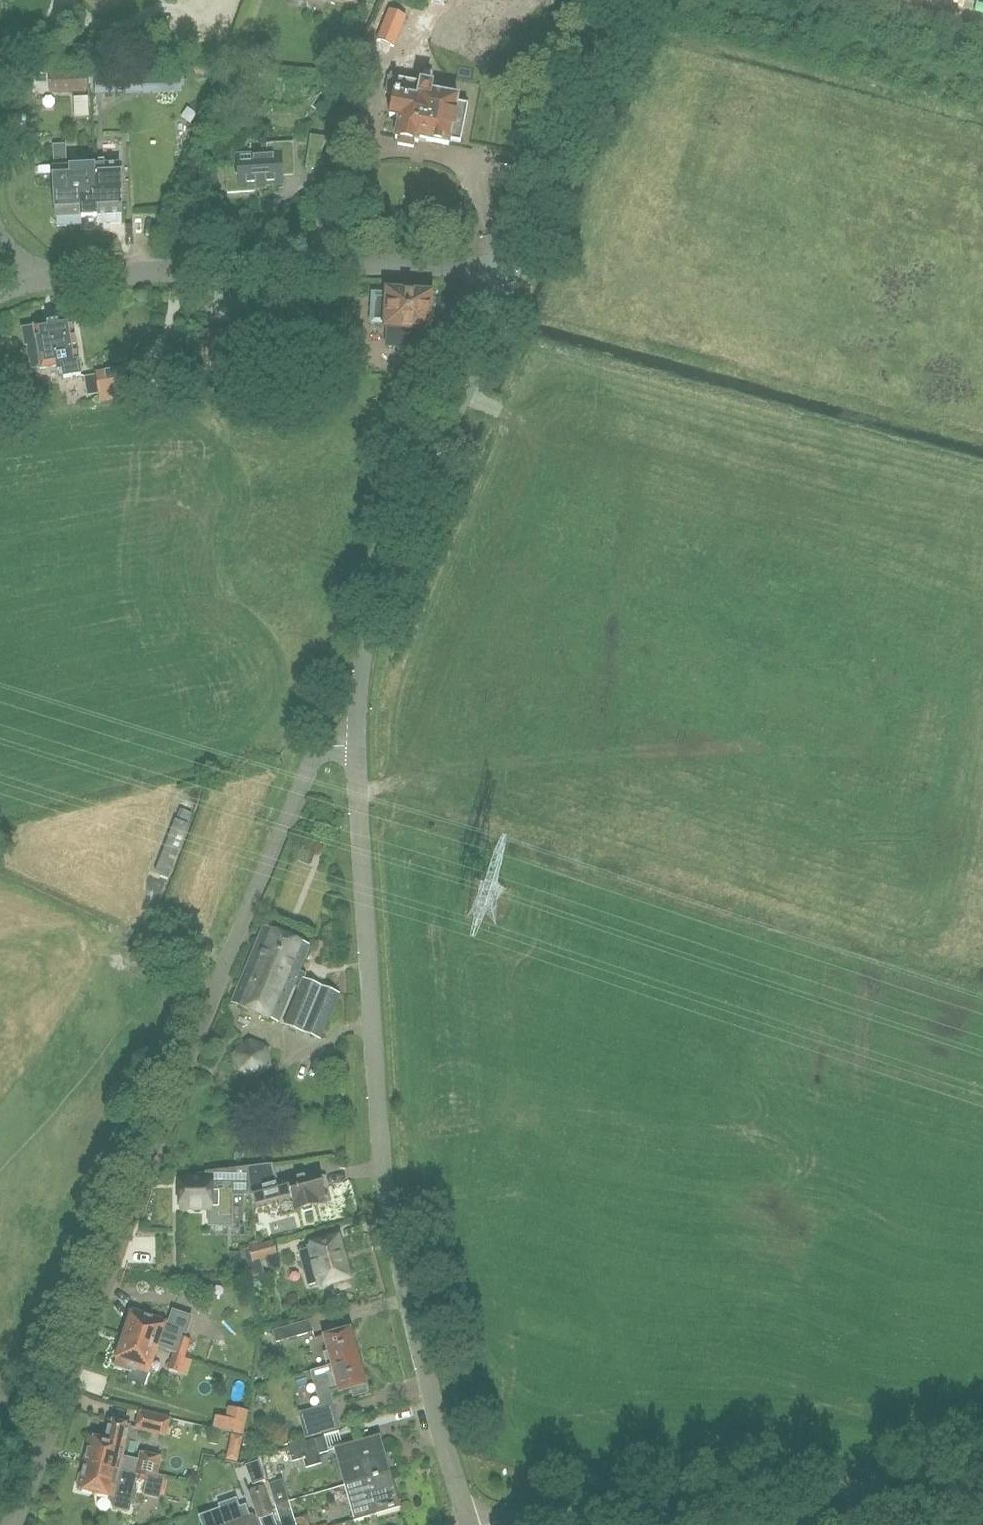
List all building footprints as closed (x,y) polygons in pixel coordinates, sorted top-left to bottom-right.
[(395,47),(407,16),(390,9),(377,40),(395,47)] [(50,70),(51,93),(87,93),(86,69),(50,70)] [(181,88),(180,69),(98,72),(99,91),(181,88)] [(424,70),(422,82),(421,81),(420,83),(398,78),(398,79),(389,77),(386,92),(394,94),(390,116),(399,118),(395,138),(399,138),(397,144),(413,147),(414,142),(418,143),(419,139),(449,145),(450,139),(461,141),(468,103),(458,101),(459,96),(431,91),(433,84),(432,84),(434,71),(424,70)] [(360,141),(364,117),(353,115),(348,139),(360,141)] [(327,137),(311,135),(307,169),(319,168),(327,137)] [(294,141),(266,142),(267,153),(237,155),(238,165),(226,166),(227,192),(257,190),(256,184),(282,182),(282,174),(296,174),(294,141)] [(66,144),(52,144),(56,217),(57,217),(57,227),(81,226),(80,216),(79,182),(95,181),(94,166),(67,167),(66,144)] [(95,166),(94,166),(95,181),(79,182),(80,216),(97,215),(98,225),(122,224),(120,165),(100,166),(95,166)] [(388,295),(373,294),(371,324),(386,324),(386,327),(388,327),(387,346),(434,349),(435,328),(429,328),(431,295),(388,292),(388,295)] [(77,361),(70,319),(33,325),(34,327),(23,328),(25,344),(36,343),(41,369),(56,366),(57,372),(61,372),(62,378),(81,375),(79,361),(77,361)] [(100,402),(128,397),(127,395),(138,393),(134,368),(123,370),(122,367),(95,372),(95,375),(84,377),(87,396),(98,394),(100,402)] [(197,795),(196,810),(209,811),(211,796),(197,795)] [(170,818),(153,871),(171,877),(188,824),(170,818)] [(293,985),(294,986),(299,988),(284,1024),(321,1039),(341,993),(305,978),(307,973),(300,970),(310,945),(264,925),(232,1002),(278,1021),(293,985)] [(374,1169),(384,1168),(381,1145),(371,1146),(374,1169)] [(273,1163),(246,1166),(248,1182),(249,1182),(255,1204),(290,1194),(295,1210),(320,1204),(317,1194),(326,1191),(324,1187),(328,1184),(326,1175),(321,1175),(320,1170),(278,1181),(273,1163)] [(206,1179),(179,1179),(178,1207),(211,1207),(212,1217),(233,1217),(233,1194),(250,1193),(248,1182),(246,1166),(206,1171),(206,1179)] [(350,1276),(348,1277),(338,1239),(315,1245),(315,1247),(299,1251),(308,1284),(324,1280),(325,1283),(332,1281),(335,1294),(353,1289),(350,1276)] [(242,1248),(250,1277),(265,1274),(261,1260),(278,1255),(273,1240),(242,1248)] [(231,1253),(231,1274),(241,1274),(241,1253),(231,1253)] [(173,1353),(185,1357),(191,1339),(179,1336),(182,1329),(186,1330),(191,1315),(172,1310),(168,1324),(164,1322),(165,1320),(133,1310),(124,1336),(156,1347),(173,1353)] [(276,1343),(314,1332),(310,1319),(272,1330),(276,1343)] [(350,1327),(323,1335),(331,1364),(359,1357),(350,1327)] [(156,1347),(124,1336),(114,1366),(129,1371),(127,1380),(143,1385),(148,1372),(156,1347)] [(173,1353),(167,1368),(180,1372),(185,1357),(173,1353)] [(319,1398),(352,1389),(354,1395),(368,1392),(366,1385),(359,1357),(331,1364),(311,1371),(319,1398)] [(334,1402),(298,1412),(305,1438),(321,1434),(317,1420),(337,1414),(334,1402)] [(247,1410),(229,1406),(224,1430),(242,1434),(247,1410)] [(134,1430),(166,1437),(171,1416),(139,1409),(134,1430)] [(129,1425),(109,1420),(105,1439),(90,1436),(85,1460),(158,1478),(159,1473),(163,1456),(140,1451),(138,1459),(122,1455),(129,1425)] [(333,1447),(344,1484),(390,1471),(380,1434),(333,1447)] [(324,1436),(288,1447),(292,1462),(303,1459),(306,1468),(322,1463),(319,1454),(329,1451),(324,1436)] [(158,1478),(85,1460),(78,1488),(111,1495),(110,1500),(114,1507),(130,1511),(132,1500),(135,1500),(137,1491),(133,1490),(136,1476),(147,1478),(144,1494),(143,1493),(143,1494),(160,1498),(163,1481),(164,1481),(165,1475),(159,1473),(158,1478)] [(354,1520),(401,1507),(390,1471),(344,1484),(354,1520)] [(263,1473),(250,1478),(253,1485),(266,1481),(263,1473)] [(268,1484),(275,1506),(289,1502),(282,1479),(268,1484)] [(248,1489),(258,1518),(273,1513),(263,1484),(248,1489)] [(281,1524),(296,1524),(289,1502),(275,1506),(281,1524)] [(254,1515),(250,1517),(246,1504),(240,1507),(234,1509),(229,1506),(220,1510),(200,1517),(203,1524),(257,1524),(254,1515)]
